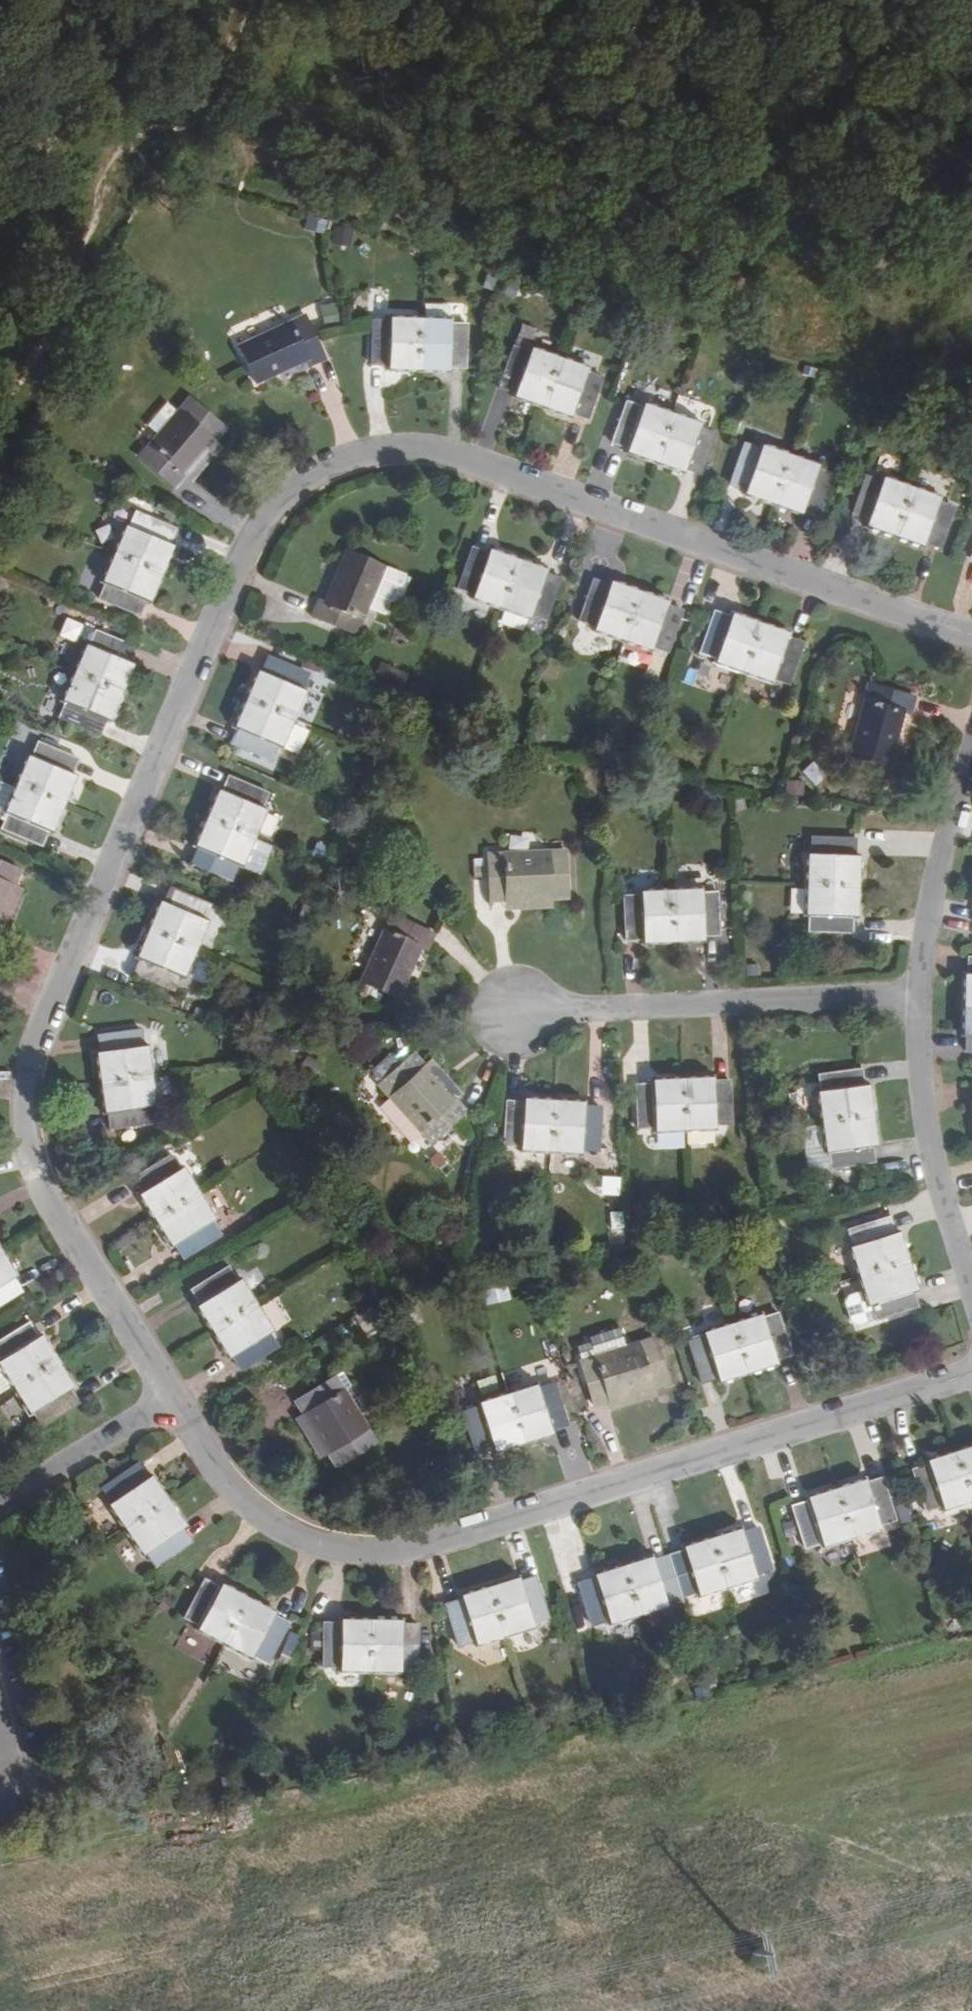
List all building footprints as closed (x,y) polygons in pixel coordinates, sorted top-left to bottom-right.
[(310,365),(324,358),(304,316),(240,346),(256,383),(307,359),(310,365)] [(389,369),(420,371),(422,320),(390,318),(389,322),(373,322),(372,363),(388,364),(389,369)] [(451,324),(450,320),(422,320),(420,371),(449,372),(449,366),(465,367),(466,325),(451,324)] [(514,397),(543,407),(560,359),(531,349),(530,353),(514,347),(500,387),(515,392),(514,397)] [(585,373),(586,368),(560,359),(543,407),(571,417),(572,413),(587,418),(601,378),(585,373)] [(139,457),(175,488),(185,477),(216,440),(226,428),(190,397),(139,457)] [(628,449),(626,452),(656,463),(673,415),(643,404),(642,409),(626,403),(613,443),(628,449)] [(700,429),(702,425),(673,415),(656,463),(684,473),(686,469),(701,474),(715,434),(700,429)] [(192,482),(223,446),(216,440),(185,477),(192,482)] [(774,505),(791,456),(762,446),(760,451),(745,446),(731,485),(746,490),(745,495),(774,505)] [(819,466),(791,456),(774,505),(802,515),(804,510),(819,516),(832,476),(818,471),(819,466)] [(867,522),(866,526),(896,537),(914,489),(883,478),(881,483),(866,478),(852,517),(867,522)] [(954,508),(939,502),(940,498),(914,489),(896,537),(923,547),(924,542),(940,548),(954,508)] [(137,513),(130,528),(125,526),(113,554),(160,575),(172,546),(168,544),(175,530),(137,513)] [(473,594),(473,598),(500,607),(516,560),(490,550),(488,555),(473,549),(459,589),(473,594)] [(318,599),(312,615),(356,633),(384,567),(346,552),(325,602),(318,599)] [(149,601),(160,575),(113,554),(102,580),(106,582),(99,599),(139,615),(145,599),(149,601)] [(560,580),(545,574),(547,570),(516,560),(500,607),(530,618),(531,614),(547,620),(560,580)] [(411,579),(384,567),(367,607),(385,614),(390,601),(400,605),(411,579)] [(595,627),(594,631),(622,640),(639,592),(610,582),(609,586),(594,581),(580,621),(595,627)] [(668,602),(639,592),(622,640),(652,650),(653,647),(669,652),(683,612),(667,606),(668,602)] [(716,659),(715,662),(742,672),(759,623),(732,614),(730,619),(715,613),(701,653),(716,659)] [(66,618),(59,637),(76,644),(83,625),(66,618)] [(789,634),(759,623),(742,672),(773,683),(774,679),(789,685),(803,643),(788,638),(789,634)] [(90,646),(86,644),(74,674),(121,694),(133,664),(128,663),(134,647),(96,631),(90,646)] [(257,671),(246,699),(294,719),(295,715),(311,722),(319,717),(322,709),(321,698),(302,690),(309,674),(270,657),(263,673),(257,671)] [(105,719),(109,720),(121,694),(74,674),(63,700),(66,702),(60,718),(99,734),(105,719)] [(911,715),(915,698),(869,685),(849,756),(890,766),(905,713),(911,715)] [(278,746),(282,748),(294,719),(246,699),(234,727),(238,729),(232,744),(271,761),(278,746)] [(27,756),(15,784),(63,805),(75,776),(71,774),(77,759),(39,743),(32,758),(27,756)] [(815,785),(827,774),(812,759),(801,770),(815,785)] [(218,791),(207,819),(254,839),(266,811),(262,809),(268,794),(229,777),(223,792),(218,791)] [(51,832),(63,805),(15,784),(0,778),(0,819),(3,814),(8,816),(2,829),(41,844),(47,830),(51,832)] [(802,794),(804,779),(786,778),(785,792),(802,794)] [(238,865),(242,866),(254,839),(207,819),(195,846),(199,848),(193,863),(232,879),(238,865)] [(813,839),(812,854),(808,855),(806,884),(858,886),(859,856),(854,857),(854,841),(813,839)] [(490,903),(504,902),(553,900),(567,899),(565,852),(488,855),(490,903)] [(14,884),(20,870),(0,862),(0,918),(14,884)] [(23,888),(14,884),(0,918),(0,931),(4,933),(23,888)] [(852,918),(857,917),(858,886),(806,884),(805,916),(810,916),(810,933),(852,934),(852,918)] [(149,930),(196,949),(208,922),(204,920),(210,905),(171,889),(164,904),(161,902),(149,930)] [(719,893),(701,895),(701,890),(670,891),(672,942),(704,941),(704,937),(721,937),(719,893)] [(643,944),(672,942),(670,891),(640,893),(641,897),(624,898),(626,941),(642,939),(643,944)] [(505,913),(554,910),(553,900),(504,902),(505,913)] [(428,950),(434,936),(391,915),(361,981),(399,998),(423,948),(428,950)] [(184,977),(196,949),(149,930),(137,957),(141,959),(135,974),(174,991),(180,975),(184,977)] [(971,1006),(971,958),(969,958),(969,974),(963,974),(962,1006),(971,1006)] [(962,1006),(961,1035),(967,1035),(966,1051),(971,1051),(971,1006),(962,1006)] [(101,1053),(95,1053),(99,1084),(151,1076),(147,1046),(142,1046),(140,1031),(99,1037),(101,1053)] [(430,1144),(466,1111),(456,1101),(424,1065),(414,1054),(400,1066),(390,1055),(372,1072),(382,1083),(378,1086),(430,1144)] [(463,1095),(431,1060),(424,1065),(456,1101),(463,1095)] [(820,1075),(822,1091),(817,1092),(821,1121),(872,1115),(868,1086),(863,1087),(861,1070),(820,1075)] [(153,1123),(150,1106),(155,1105),(151,1076),(99,1084),(103,1112),(108,1112),(110,1129),(153,1123)] [(714,1083),(713,1078),(683,1079),(685,1131),(715,1129),(715,1124),(732,1125),(730,1083),(714,1083)] [(655,1132),(685,1131),(683,1079),(653,1080),(653,1085),(637,1086),(639,1128),(655,1128),(655,1132)] [(521,1146),(521,1152),(550,1153),(553,1101),(524,1099),(524,1103),(506,1103),(503,1144),(521,1146)] [(600,1109),(583,1108),(584,1104),(553,1101),(550,1153),(580,1154),(580,1150),(598,1151),(600,1109)] [(872,1146),(876,1145),(872,1115),(821,1121),(825,1153),(830,1152),(832,1168),(873,1162),(872,1146)] [(806,1157),(821,1158),(822,1127),(807,1126),(806,1157)] [(133,1180),(141,1194),(138,1196),(155,1222),(199,1194),(183,1168),(180,1170),(171,1156),(133,1180)] [(215,1219),(199,1194),(155,1222),(171,1247),(172,1246),(182,1260),(221,1235),(212,1221),(215,1219)] [(859,1277),(908,1263),(899,1233),(894,1234),(889,1219),(849,1231),(854,1247),(850,1247),(859,1277)] [(0,1251),(0,1303),(19,1292),(11,1277),(14,1274),(0,1251)] [(916,1291),(908,1263),(859,1277),(864,1292),(867,1305),(871,1304),(876,1319),(877,1320),(917,1307),(912,1292),(916,1291)] [(192,1291),(200,1305),(196,1307),(213,1333),(257,1306),(240,1279),(236,1282),(228,1268),(192,1291)] [(858,1324),(876,1319),(871,1304),(867,1305),(864,1292),(850,1296),(847,1302),(852,1320),(858,1324)] [(272,1331),(257,1306),(213,1333),(229,1358),(234,1356),(242,1369),(277,1346),(269,1333),(272,1331)] [(760,1315),(732,1325),(747,1373),(776,1364),(774,1360),(790,1355),(777,1315),(762,1320),(760,1315)] [(57,1361),(41,1336),(36,1338),(28,1324),(0,1342),(0,1360),(1,1361),(0,1361),(0,1367),(13,1388),(57,1361)] [(747,1373),(732,1325),(703,1333),(704,1338),(689,1343),(702,1383),(717,1378),(718,1382),(747,1373)] [(579,1361),(593,1407),(607,1402),(653,1389),(668,1384),(654,1339),(579,1361)] [(72,1386),(57,1361),(13,1388),(29,1413),(33,1411),(43,1426),(78,1404),(68,1389),(72,1386)] [(335,1377),(296,1401),(302,1414),(328,1454),(336,1468),(377,1442),(335,1377)] [(553,1384),(537,1390),(536,1385),(507,1394),(523,1444),(551,1435),(550,1430),(566,1425),(553,1384)] [(610,1412),(656,1397),(653,1389),(607,1402),(610,1412)] [(492,1448),(494,1452),(523,1444),(507,1394),(479,1403),(480,1407),(464,1412),(477,1453),(492,1448)] [(294,1419),(319,1459),(328,1454),(302,1414),(294,1419)] [(955,1452),(969,1501),(971,1500),(971,1447),(955,1452)] [(942,1505),(943,1510),(969,1501),(955,1452),(927,1461),(928,1466),(913,1471),(926,1511),(942,1505)] [(112,1503),(108,1506),(125,1531),(167,1502),(150,1477),(146,1480),(136,1466),(103,1489),(112,1503)] [(864,1480),(836,1489),(851,1538),(879,1529),(878,1524),(893,1520),(881,1481),(865,1485),(864,1480)] [(821,1542),(823,1547),(851,1538),(836,1489),(808,1498),(809,1503),(792,1508),(804,1548),(821,1542)] [(190,1543),(181,1529),(184,1526),(167,1502),(125,1531),(141,1555),(146,1552),(156,1566),(190,1543)] [(757,1529),(742,1534),(740,1530),(710,1539),(725,1588),(755,1578),(754,1574),(769,1569),(757,1529)] [(696,1593),(698,1597),(725,1588),(710,1539),(683,1548),(684,1552),(667,1557),(680,1598),(696,1593)] [(652,1562),(651,1558),(621,1567),(637,1616),(666,1606),(665,1602),(680,1598),(667,1557),(652,1562)] [(607,1620),(609,1625),(637,1616),(621,1567),(593,1575),(595,1581),(579,1586),(591,1625),(607,1620)] [(520,1583),(518,1578),(488,1587),(503,1636),(532,1627),(531,1622),(547,1617),(534,1578),(520,1583)] [(225,1645),(249,1600),(221,1585),(219,1590),(204,1582),(184,1618),(199,1625),(197,1630),(225,1645)] [(476,1645),(503,1636),(488,1587),(460,1596),(461,1601),(446,1605),(459,1646),(474,1641),(476,1645)] [(274,1613),(249,1600),(225,1645),(250,1658),(253,1654),(267,1661),(286,1625),(272,1617),(274,1613)] [(944,1613),(947,1625),(962,1622),(959,1610),(944,1613)] [(339,1667),(339,1672),(369,1672),(370,1620),(340,1619),(340,1624),(324,1624),(323,1666),(339,1667)] [(400,1625),(400,1621),(370,1620),(369,1672),(399,1672),(400,1668),(416,1668),(417,1625),(400,1625)] [(295,1659),(297,1634),(284,1633),(282,1659),(295,1659)]
